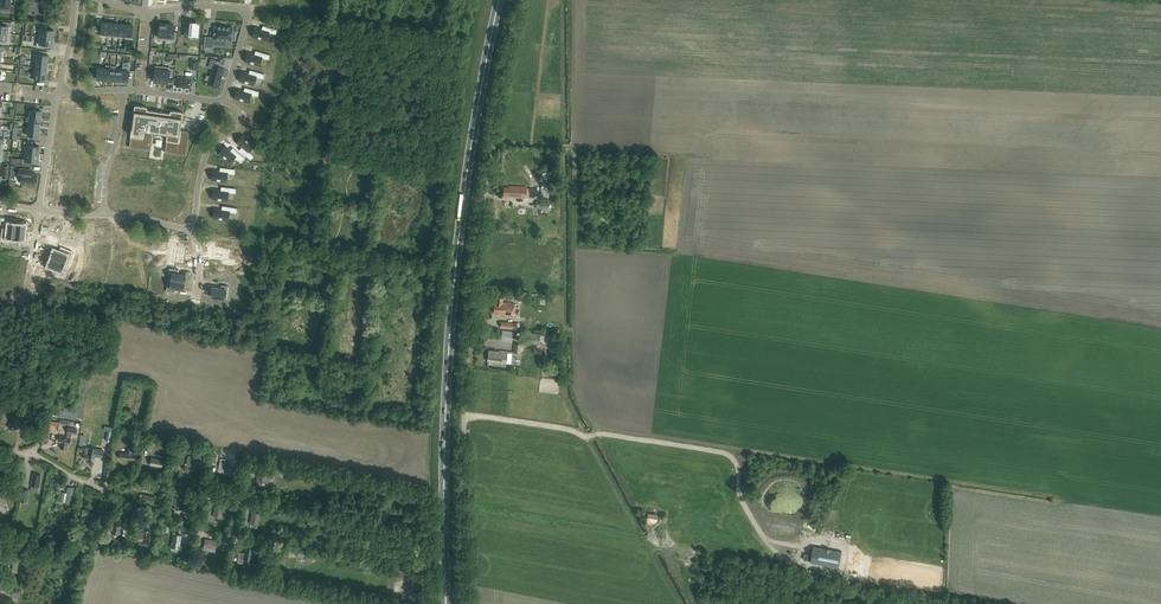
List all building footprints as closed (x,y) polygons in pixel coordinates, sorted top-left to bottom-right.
[(0,3),(1,3),(1,8),(10,8),(9,12),(14,12),(14,5),(10,5),(11,0),(1,0),(0,3)] [(30,1),(29,14),(48,16),(49,3),(30,1)] [(10,33),(11,22),(3,22),(2,25),(0,25),(0,32),(10,33)] [(185,26),(184,36),(190,37),(190,35),(198,36),(199,23),(191,22),(190,27),(185,26)] [(155,30),(154,39),(165,40),(167,24),(159,23),(159,30),(155,30)] [(167,24),(165,40),(173,41),(173,39),(176,40),(177,32),(174,32),(174,25),(172,24),(168,23),(168,24),(167,24)] [(127,24),(125,39),(132,39),(133,25),(130,25),(130,24),(127,24),(127,25),(127,24)] [(38,29),(37,36),(53,38),(54,30),(47,30),(47,26),(40,25),(39,29),(38,29)] [(255,27),(252,36),(267,40),(269,32),(276,34),(277,29),(263,25),(263,26),(264,26),(263,30),(262,29),(255,27)] [(206,37),(205,46),(213,47),(213,45),(214,39),(225,40),(224,46),(231,47),(231,41),(232,41),(232,40),(232,39),(235,39),(235,33),(232,33),(233,28),(232,28),(226,27),(221,27),(215,26),(214,38),(211,37),(206,37)] [(1,40),(0,44),(9,44),(10,33),(0,32),(0,40),(1,40)] [(37,36),(36,47),(45,48),(45,44),(53,45),(53,43),(54,39),(53,39),(53,38),(37,36)] [(247,52),(245,61),(259,66),(262,57),(268,59),(270,54),(256,50),(255,51),(257,51),(256,55),(254,54),(247,52)] [(34,54),(34,61),(36,61),(48,62),(48,61),(49,58),(48,58),(48,55),(34,54)] [(191,59),(190,69),(198,70),(198,60),(191,59)] [(208,80),(207,84),(219,87),(224,68),(224,67),(219,66),(220,62),(220,61),(211,59),(209,64),(213,65),(212,68),(210,76),(208,80)] [(152,67),(151,74),(154,74),(154,82),(156,82),(160,83),(160,82),(161,82),(163,66),(155,66),(155,67),(152,67)] [(163,66),(161,82),(168,83),(169,76),(173,76),(174,69),(170,68),(170,67),(163,66)] [(123,67),(121,81),(122,81),(122,82),(125,82),(125,81),(128,82),(129,68),(123,67)] [(242,71),(239,81),(254,85),(256,77),(263,78),(264,74),(250,70),(251,71),(251,74),(249,73),(242,71)] [(32,72),(32,79),(46,81),(47,74),(35,73),(32,72)] [(178,77),(177,87),(183,87),(183,88),(185,88),(190,88),(190,85),(192,85),(193,77),(187,76),(187,78),(178,77)] [(237,89),(234,98),(249,102),(251,94),(258,96),(259,91),(245,87),(245,88),(246,88),(245,91),(244,91),(237,89)] [(131,135),(129,147),(150,150),(153,133),(167,135),(166,140),(165,152),(186,155),(189,131),(180,130),(183,112),(180,112),(180,111),(177,111),(176,111),(173,110),(173,111),(170,110),(170,113),(161,112),(161,111),(160,112),(157,111),(157,110),(156,110),(156,111),(147,110),(147,107),(145,107),(145,106),(142,106),(140,106),(137,105),(137,106),(135,105),(130,135),(131,135)] [(27,109),(27,116),(30,116),(41,117),(41,111),(38,110),(38,107),(28,106),(27,109)] [(26,128),(25,134),(39,136),(39,133),(40,133),(40,130),(40,129),(28,128),(26,128)] [(243,135),(236,142),(242,147),(243,148),(241,150),(240,149),(239,150),(251,159),(254,156),(248,150),(253,144),(243,135)] [(24,141),(23,152),(39,154),(40,147),(33,146),(33,142),(24,141)] [(225,145),(218,153),(230,163),(236,156),(241,161),(244,157),(233,147),(232,148),(234,149),(232,151),(230,150),(225,145)] [(23,152),(22,163),(31,164),(31,161),(38,161),(38,159),(39,159),(39,155),(39,154),(23,152)] [(213,170),(211,179),(226,181),(228,173),(234,174),(235,169),(220,167),(222,168),(221,171),(220,171),(213,170)] [(20,168),(19,176),(22,176),(22,184),(24,184),(27,185),(28,184),(35,185),(36,174),(32,174),(32,169),(30,169),(20,168)] [(118,173),(114,199),(120,200),(124,173),(124,174),(118,173)] [(126,201),(130,174),(124,173),(120,200),(121,199),(126,200),(126,201)] [(130,175),(130,174),(126,201),(132,202),(136,175),(136,176),(130,175)] [(138,203),(142,175),(136,175),(132,202),(132,201),(138,202),(138,203)] [(142,177),(142,175),(138,203),(144,204),(148,176),(148,177),(142,177)] [(150,203),(154,177),(148,176),(144,204),(144,203),(150,203)] [(156,205),(160,178),(154,177),(150,203),(156,204),(156,205)] [(160,179),(160,178),(156,205),(162,206),(166,179),(165,179),(165,180),(160,179)] [(168,207),(172,180),(166,179),(162,206),(162,205),(168,206),(167,207),(168,207)] [(172,181),(172,180),(168,207),(174,208),(177,180),(177,181),(172,181)] [(180,209),(183,181),(177,180),(174,208),(174,207),(179,208),(179,209),(180,209)] [(183,182),(184,181),(183,181),(180,209),(186,210),(189,183),(183,182)] [(541,182),(541,187),(540,197),(549,197),(549,183),(541,182)] [(532,188),(527,188),(527,186),(509,185),(509,187),(504,187),(503,196),(513,196),(513,197),(526,197),(526,196),(531,197),(532,188)] [(214,189),(212,199),(227,201),(229,192),(235,193),(236,188),(221,186),(221,187),(223,187),(222,190),(221,190),(214,189)] [(214,208),(213,218),(228,220),(229,211),(236,212),(237,207),(222,206),(224,206),(223,209),(222,209),(214,208)] [(3,239),(15,240),(17,224),(9,223),(8,231),(4,230),(3,239)] [(24,235),(25,225),(17,224),(15,240),(27,242),(27,235),(24,235)] [(177,244),(170,243),(169,253),(184,256),(185,252),(184,252),(184,248),(176,247),(177,244)] [(228,260),(229,251),(213,249),(212,258),(224,260),(224,263),(232,264),(232,260),(228,260)] [(54,251),(51,258),(66,264),(71,253),(63,250),(62,254),(54,251)] [(183,259),(184,256),(169,253),(169,254),(168,264),(174,265),(175,262),(182,263),(183,259)] [(62,275),(66,264),(51,258),(48,266),(56,269),(55,272),(62,275)] [(170,268),(168,280),(184,282),(186,274),(178,273),(179,269),(170,268)] [(176,289),(183,290),(184,282),(168,280),(166,291),(175,293),(176,289)] [(212,287),(211,297),(216,297),(216,298),(220,298),(227,299),(228,286),(222,285),(221,288),(212,287)] [(500,315),(513,316),(514,303),(502,302),(503,298),(496,297),(496,303),(494,303),(493,313),(500,313),(500,315)] [(528,332),(527,342),(539,344),(539,342),(546,342),(547,335),(528,332)] [(521,353),(522,344),(514,343),(513,352),(521,353)] [(494,361),(494,363),(506,364),(507,350),(499,349),(499,351),(488,350),(487,360),(494,361)] [(24,413),(22,420),(29,422),(31,415),(24,413)] [(12,416),(9,427),(16,430),(19,418),(12,416)] [(49,420),(48,427),(55,429),(56,422),(49,420)] [(67,437),(60,436),(59,442),(61,442),(60,447),(67,449),(68,444),(70,444),(71,438),(72,433),(76,434),(77,429),(68,427),(67,432),(68,433),(67,437)] [(84,459),(94,461),(95,456),(102,458),(104,451),(91,447),(89,454),(85,453),(84,459)] [(135,454),(132,453),(132,448),(127,448),(127,453),(120,453),(120,459),(134,460),(135,454)] [(198,467),(200,458),(189,456),(187,465),(198,467)] [(150,465),(162,467),(163,460),(152,457),(150,465)] [(219,471),(230,473),(231,465),(227,464),(228,462),(223,462),(223,464),(220,464),(219,471)] [(260,470),(258,481),(269,483),(271,472),(260,470)] [(41,475),(33,473),(31,485),(38,486),(41,475)] [(20,501),(27,502),(29,490),(22,489),(20,501)] [(57,491),(57,494),(59,494),(57,500),(66,502),(67,493),(57,491)] [(154,503),(155,497),(143,495),(142,500),(154,503)] [(176,504),(175,509),(181,510),(182,507),(186,507),(187,500),(173,498),(172,504),(176,504)] [(216,505),(214,517),(221,518),(223,507),(216,505)] [(258,525),(260,513),(252,512),(250,523),(258,525)] [(777,518),(775,529),(784,531),(782,537),(790,538),(791,532),(795,533),(797,522),(788,520),(789,515),(783,514),(782,519),(777,518)] [(108,529),(109,530),(109,529),(110,529),(110,530),(111,530),(112,529),(113,529),(112,533),(119,534),(120,531),(119,531),(120,526),(122,527),(123,524),(121,524),(122,519),(114,518),(113,522),(114,523),(113,527),(113,526),(112,526),(112,525),(111,525),(111,524),(110,524),(109,524),(109,525),(108,525),(107,526),(107,527),(107,528),(108,529)] [(149,542),(150,530),(143,530),(143,533),(140,533),(139,540),(142,540),(142,542),(149,542)] [(179,547),(181,535),(173,534),(171,545),(179,547)] [(217,541),(205,539),(203,550),(215,552),(217,541)] [(825,548),(814,546),(811,562),(839,568),(842,551),(831,549),(825,548)] [(255,549),(253,549),(254,548),(246,547),(244,559),(252,560),(253,554),(255,554),(255,553),(256,550),(255,549)] [(12,570),(17,571),(19,561),(23,562),(24,555),(20,554),(18,554),(18,553),(13,552),(11,563),(13,564),(12,570)]
